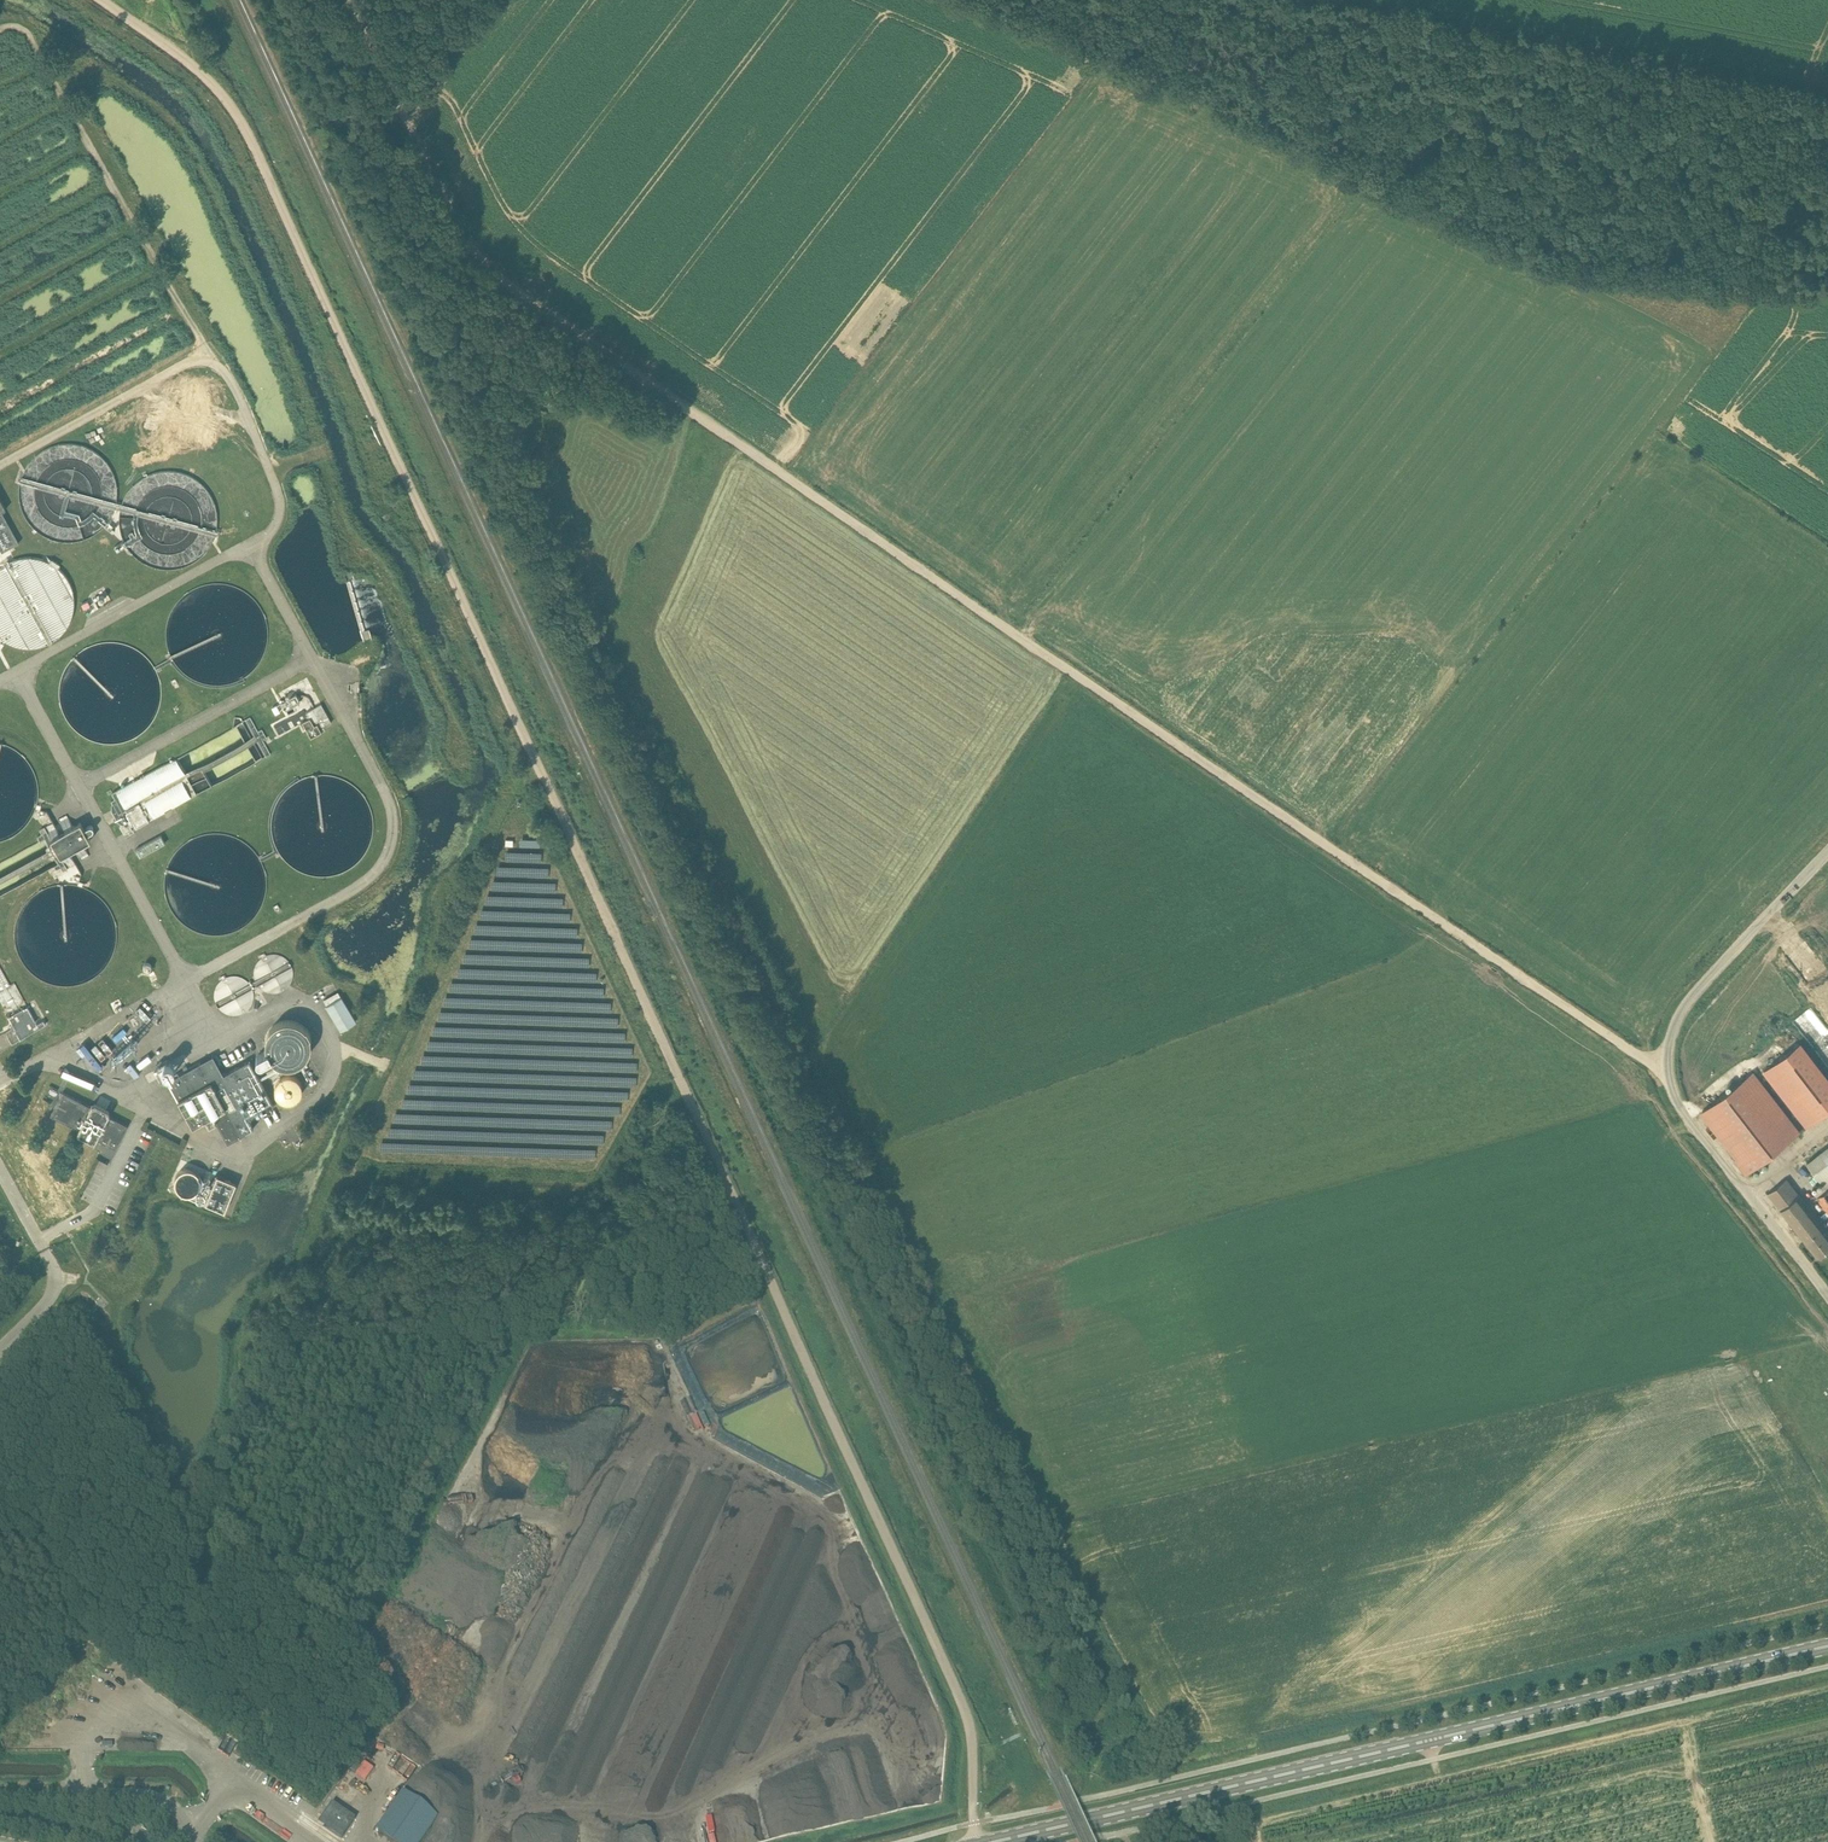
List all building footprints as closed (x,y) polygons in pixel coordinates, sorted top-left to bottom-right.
[(0,499),(0,547),(2,552),(18,543),(1,511),(5,509),(0,499)] [(2,636),(5,625),(21,622),(22,617),(30,619),(29,622),(39,624),(41,628),(45,629),(53,625),(66,622),(71,602),(69,588),(54,562),(30,556),(0,562),(0,631),(2,636)] [(288,695),(286,696),(287,699),(281,702),(284,709),(299,701),(296,694),(290,698),(288,695)] [(304,709),(274,726),(279,735),(303,722),(311,737),(325,730),(324,727),(331,723),(321,704),(306,712),(304,709)] [(176,758),(113,793),(116,798),(112,801),(114,803),(112,804),(112,811),(118,820),(126,825),(130,823),(132,829),(196,794),(176,758)] [(48,845),(46,846),(52,857),(56,855),(59,863),(54,866),(56,869),(61,867),(64,872),(68,869),(68,868),(76,864),(81,874),(78,885),(83,887),(84,883),(80,881),(82,874),(69,852),(75,849),(81,861),(90,856),(84,845),(91,840),(87,834),(92,831),(93,831),(94,830),(94,829),(94,828),(94,827),(93,826),(92,826),(91,825),(90,825),(89,826),(84,829),(81,822),(73,826),(67,815),(56,821),(63,832),(59,834),(53,823),(40,829),(42,833),(38,835),(40,840),(45,838),(48,845)] [(165,844),(161,836),(136,850),(140,857),(165,844)] [(226,1016),(296,975),(284,955),(263,967),(265,970),(245,982),(240,975),(212,991),(226,1016)] [(9,1016),(28,1006),(15,983),(11,985),(0,965),(0,1001),(9,1016)] [(324,1000),(342,1031),(357,1021),(342,996),(339,992),(324,1000)] [(12,1042),(46,1024),(44,1020),(37,1023),(28,1006),(9,1016),(15,1026),(6,1031),(12,1042)] [(272,1017),(263,1059),(302,1068),(312,1027),(272,1017)] [(1765,1070),(1808,1126),(1827,1110),(1827,1080),(1799,1043),(1765,1070)] [(249,1060),(224,1074),(214,1055),(201,1062),(168,1080),(193,1125),(206,1118),(209,1125),(217,1121),(228,1142),(240,1136),(254,1128),(249,1119),(274,1105),(249,1060)] [(284,1072),(275,1095),(296,1103),(305,1081),(284,1072)] [(1799,1133),(1752,1073),(1703,1111),(1738,1156),(1734,1159),(1746,1174),(1799,1133)] [(91,1107),(78,1100),(64,1092),(51,1116),(66,1123),(79,1130),(78,1133),(95,1142),(97,1139),(116,1149),(128,1125),(109,1116),(110,1114),(109,1110),(96,1103),(92,1105),(91,1107)] [(1807,1163),(1824,1185),(1814,1192),(1817,1196),(1816,1197),(1827,1212),(1827,1146),(1807,1163)] [(99,1159),(89,1183),(98,1186),(107,1162),(99,1159)] [(174,1188),(207,1199),(209,1192),(208,1191),(214,1173),(182,1163),(174,1188)] [(217,1175),(205,1203),(224,1211),(236,1183),(217,1175)] [(1817,1257),(1827,1248),(1827,1231),(1787,1179),(1768,1193),(1817,1257)] [(696,1429),(710,1423),(705,1410),(690,1416),(696,1429)] [(366,1760),(357,1771),(366,1779),(375,1768),(366,1760)] [(377,1830),(397,1841),(419,1841),(439,1811),(403,1789),(377,1830)] [(335,1827),(331,1831),(343,1839),(356,1819),(334,1803),(323,1819),(335,1827)]
